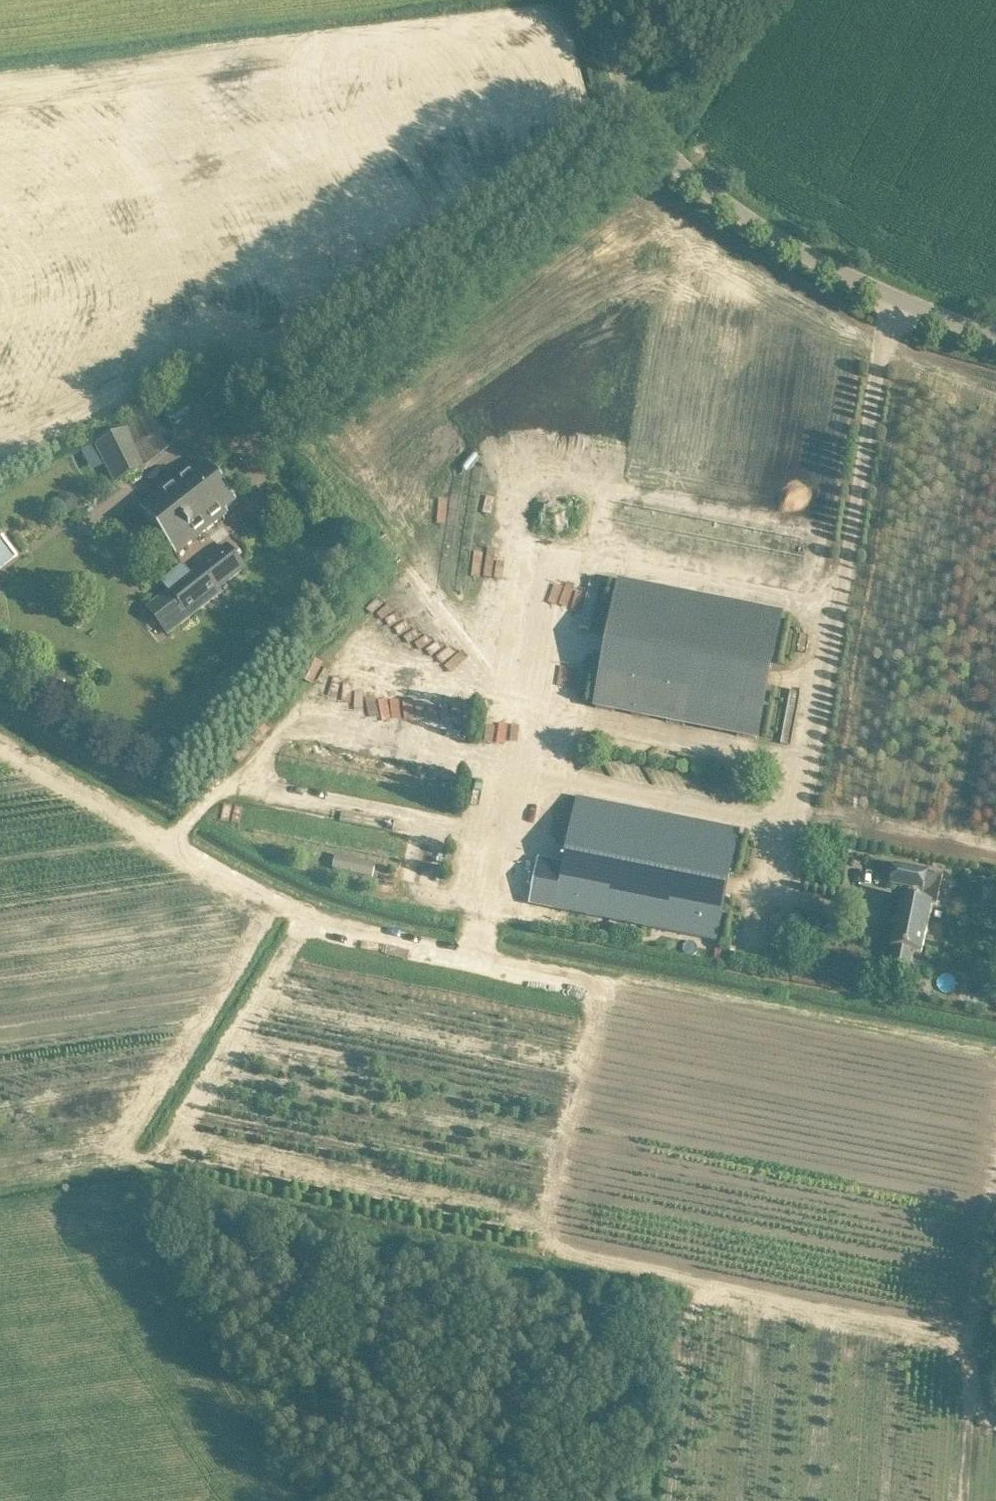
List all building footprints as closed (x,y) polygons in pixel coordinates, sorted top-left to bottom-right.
[(95,447),(114,484),(147,467),(128,431),(95,447)] [(176,554),(229,513),(226,509),(237,501),(206,462),(192,473),(189,469),(140,507),(176,554)] [(325,534),(332,540),(340,530),(333,524),(325,534)] [(183,563),(163,579),(169,587),(155,597),(170,616),(161,622),(168,632),(226,589),(222,584),(245,567),(228,545),(190,573),(183,563)] [(596,707),(756,739),(781,613),(621,582),(596,707)] [(738,830),(579,799),(557,909),(716,940),(738,830)] [(922,902),(928,872),(894,865),(890,885),(910,889),(908,899),(901,898),(895,927),(896,927),(892,949),(894,950),(890,968),(910,972),(913,954),(922,955),(926,933),(927,933),(933,904),(922,902)]
